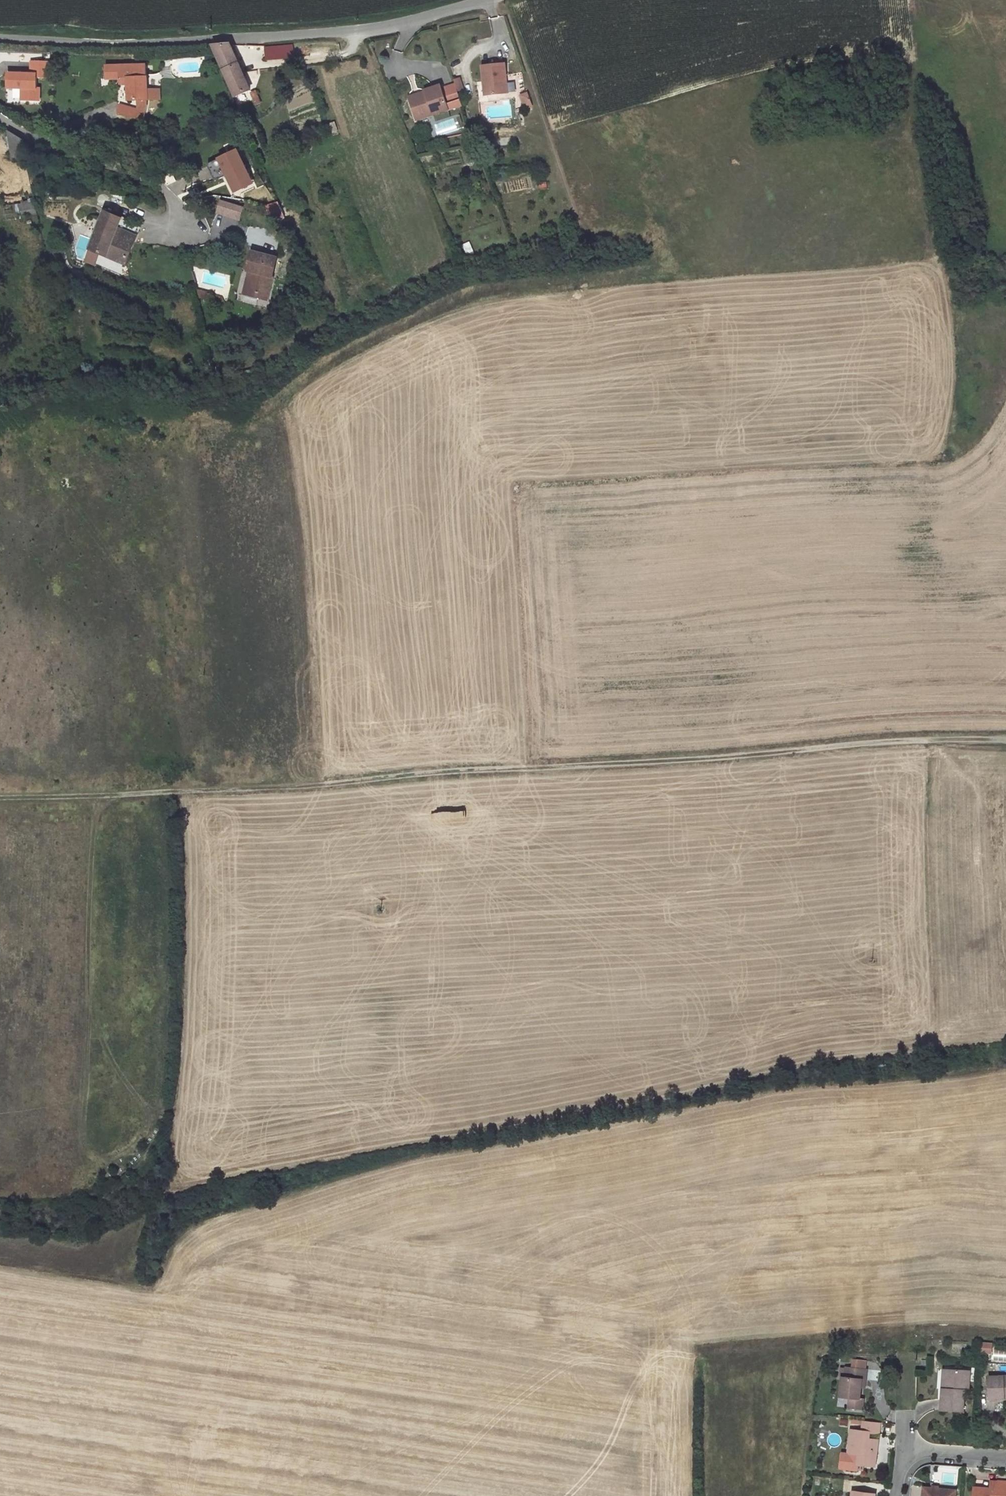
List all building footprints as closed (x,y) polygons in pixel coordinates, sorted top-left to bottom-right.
[(230,44),(214,46),(235,97),(250,90),(230,44)] [(293,45),(265,48),(267,61),(294,58),(293,45)] [(33,61),(32,72),(10,72),(9,86),(22,87),(22,99),(40,100),(41,78),(50,78),(50,62),(33,61)] [(505,63),(482,66),(483,81),(486,81),(488,95),(508,93),(505,63)] [(138,100),(139,108),(146,111),(148,105),(148,100),(160,99),(159,89),(147,89),(147,65),(105,66),(106,79),(120,78),(120,83),(128,83),(129,100),(138,100)] [(456,85),(455,81),(440,85),(448,110),(463,105),(458,91),(456,85)] [(410,100),(416,120),(448,110),(440,85),(425,91),(425,92),(426,95),(410,100)] [(260,103),(255,91),(251,93),(256,105),(260,103)] [(409,97),(410,100),(426,95),(425,92),(409,97)] [(528,93),(521,96),(525,108),(532,105),(528,93)] [(139,110),(119,104),(117,113),(144,121),(146,111),(139,108),(139,110)] [(432,123),(437,137),(464,128),(459,113),(432,123)] [(23,140),(9,131),(12,160),(25,159),(23,140)] [(156,134),(143,131),(142,139),(154,141),(156,134)] [(242,170),(245,168),(236,150),(206,164),(214,180),(226,174),(231,186),(246,179),(242,170)] [(246,179),(231,186),(233,191),(251,182),(245,168),(242,170),(246,179)] [(236,218),(239,206),(219,201),(216,213),(236,218)] [(36,210),(35,202),(19,205),(20,213),(36,210)] [(106,213),(90,249),(91,249),(99,253),(125,264),(134,241),(115,233),(117,229),(121,219),(106,213)] [(268,231),(280,241),(283,236),(272,226),(268,231)] [(136,237),(117,229),(115,233),(134,241),(136,237)] [(209,231),(209,239),(224,238),(224,230),(209,231)] [(99,253),(91,249),(86,261),(94,265),(99,253)] [(277,258),(253,252),(248,271),(250,272),(245,294),(260,298),(262,290),(268,292),(277,258)] [(262,290),(260,298),(266,300),(268,292),(262,290)] [(209,293),(198,291),(200,297),(207,299),(209,293)] [(852,1368),(865,1369),(866,1361),(853,1360),(852,1368)] [(848,1408),(864,1409),(865,1399),(861,1399),(862,1388),(863,1380),(867,1380),(868,1370),(865,1369),(852,1368),(845,1367),(845,1368),(840,1368),(839,1377),(841,1377),(839,1397),(849,1398),(848,1408)] [(970,1371),(948,1369),(946,1388),(942,1388),(941,1410),(963,1411),(965,1390),(969,1390),(970,1371)] [(989,1377),(989,1399),(1004,1398),(1004,1394),(1005,1394),(1005,1376),(989,1377)] [(836,1406),(844,1407),(846,1399),(838,1397),(836,1406)] [(874,1449),(875,1440),(868,1439),(869,1432),(878,1433),(880,1422),(863,1421),(863,1425),(862,1431),(851,1430),(848,1454),(858,1455),(857,1464),(875,1466),(877,1449),(874,1449)] [(974,1495),(1005,1495),(1005,1482),(997,1481),(996,1489),(990,1488),(974,1487),(974,1495)] [(924,1487),(923,1495),(955,1495),(956,1490),(924,1487)]
